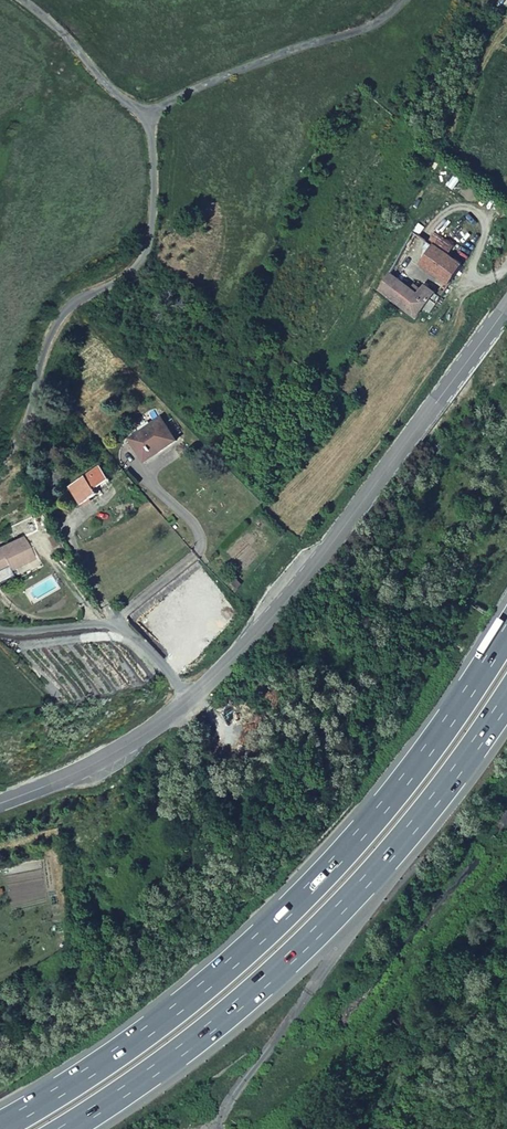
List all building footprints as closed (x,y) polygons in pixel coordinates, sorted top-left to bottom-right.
[(419,264),(450,286),(463,267),(432,246),(419,264)] [(375,291),(414,320),(422,309),(429,314),(441,297),(423,284),(416,293),(389,273),(375,291)] [(177,442),(160,417),(128,440),(145,464),(177,442)] [(79,506),(95,496),(92,491),(108,481),(98,467),(67,488),(79,506)] [(43,479),(50,488),(64,478),(57,469),(43,479)] [(3,568),(5,572),(31,558),(21,537),(0,548),(0,570),(3,568)]
